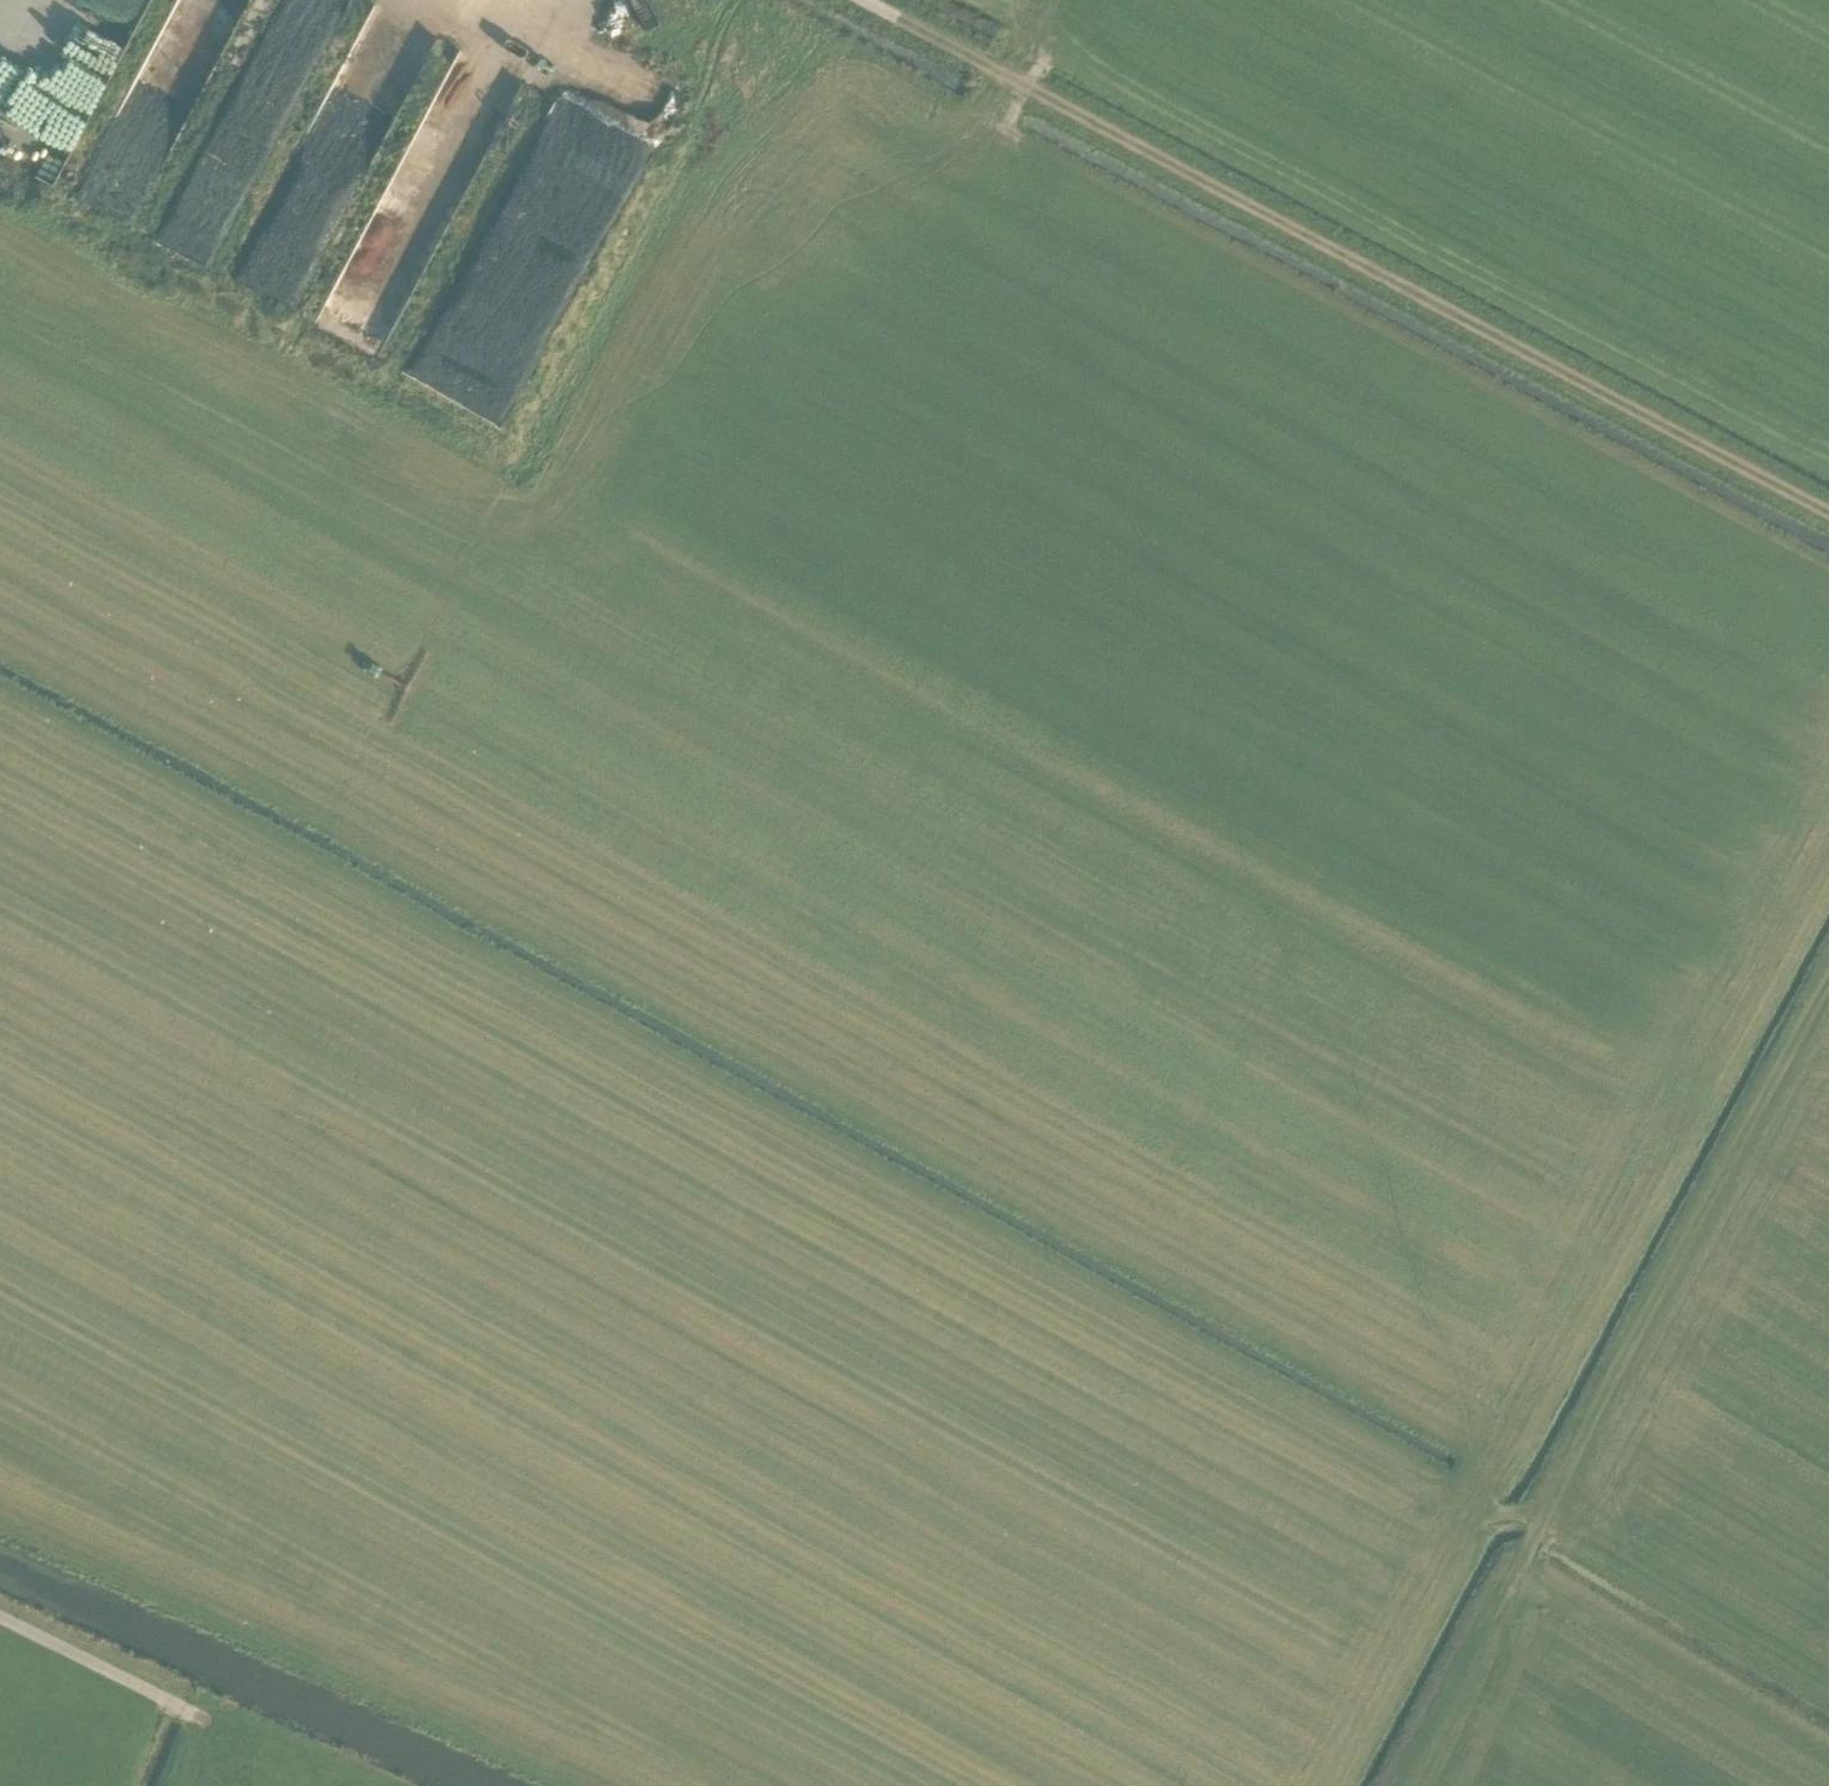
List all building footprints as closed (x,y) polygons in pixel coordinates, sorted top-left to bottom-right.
[(481,165),(520,87),(461,58),(444,91),(482,110),(473,128),(479,131),(466,157),(481,165)]
